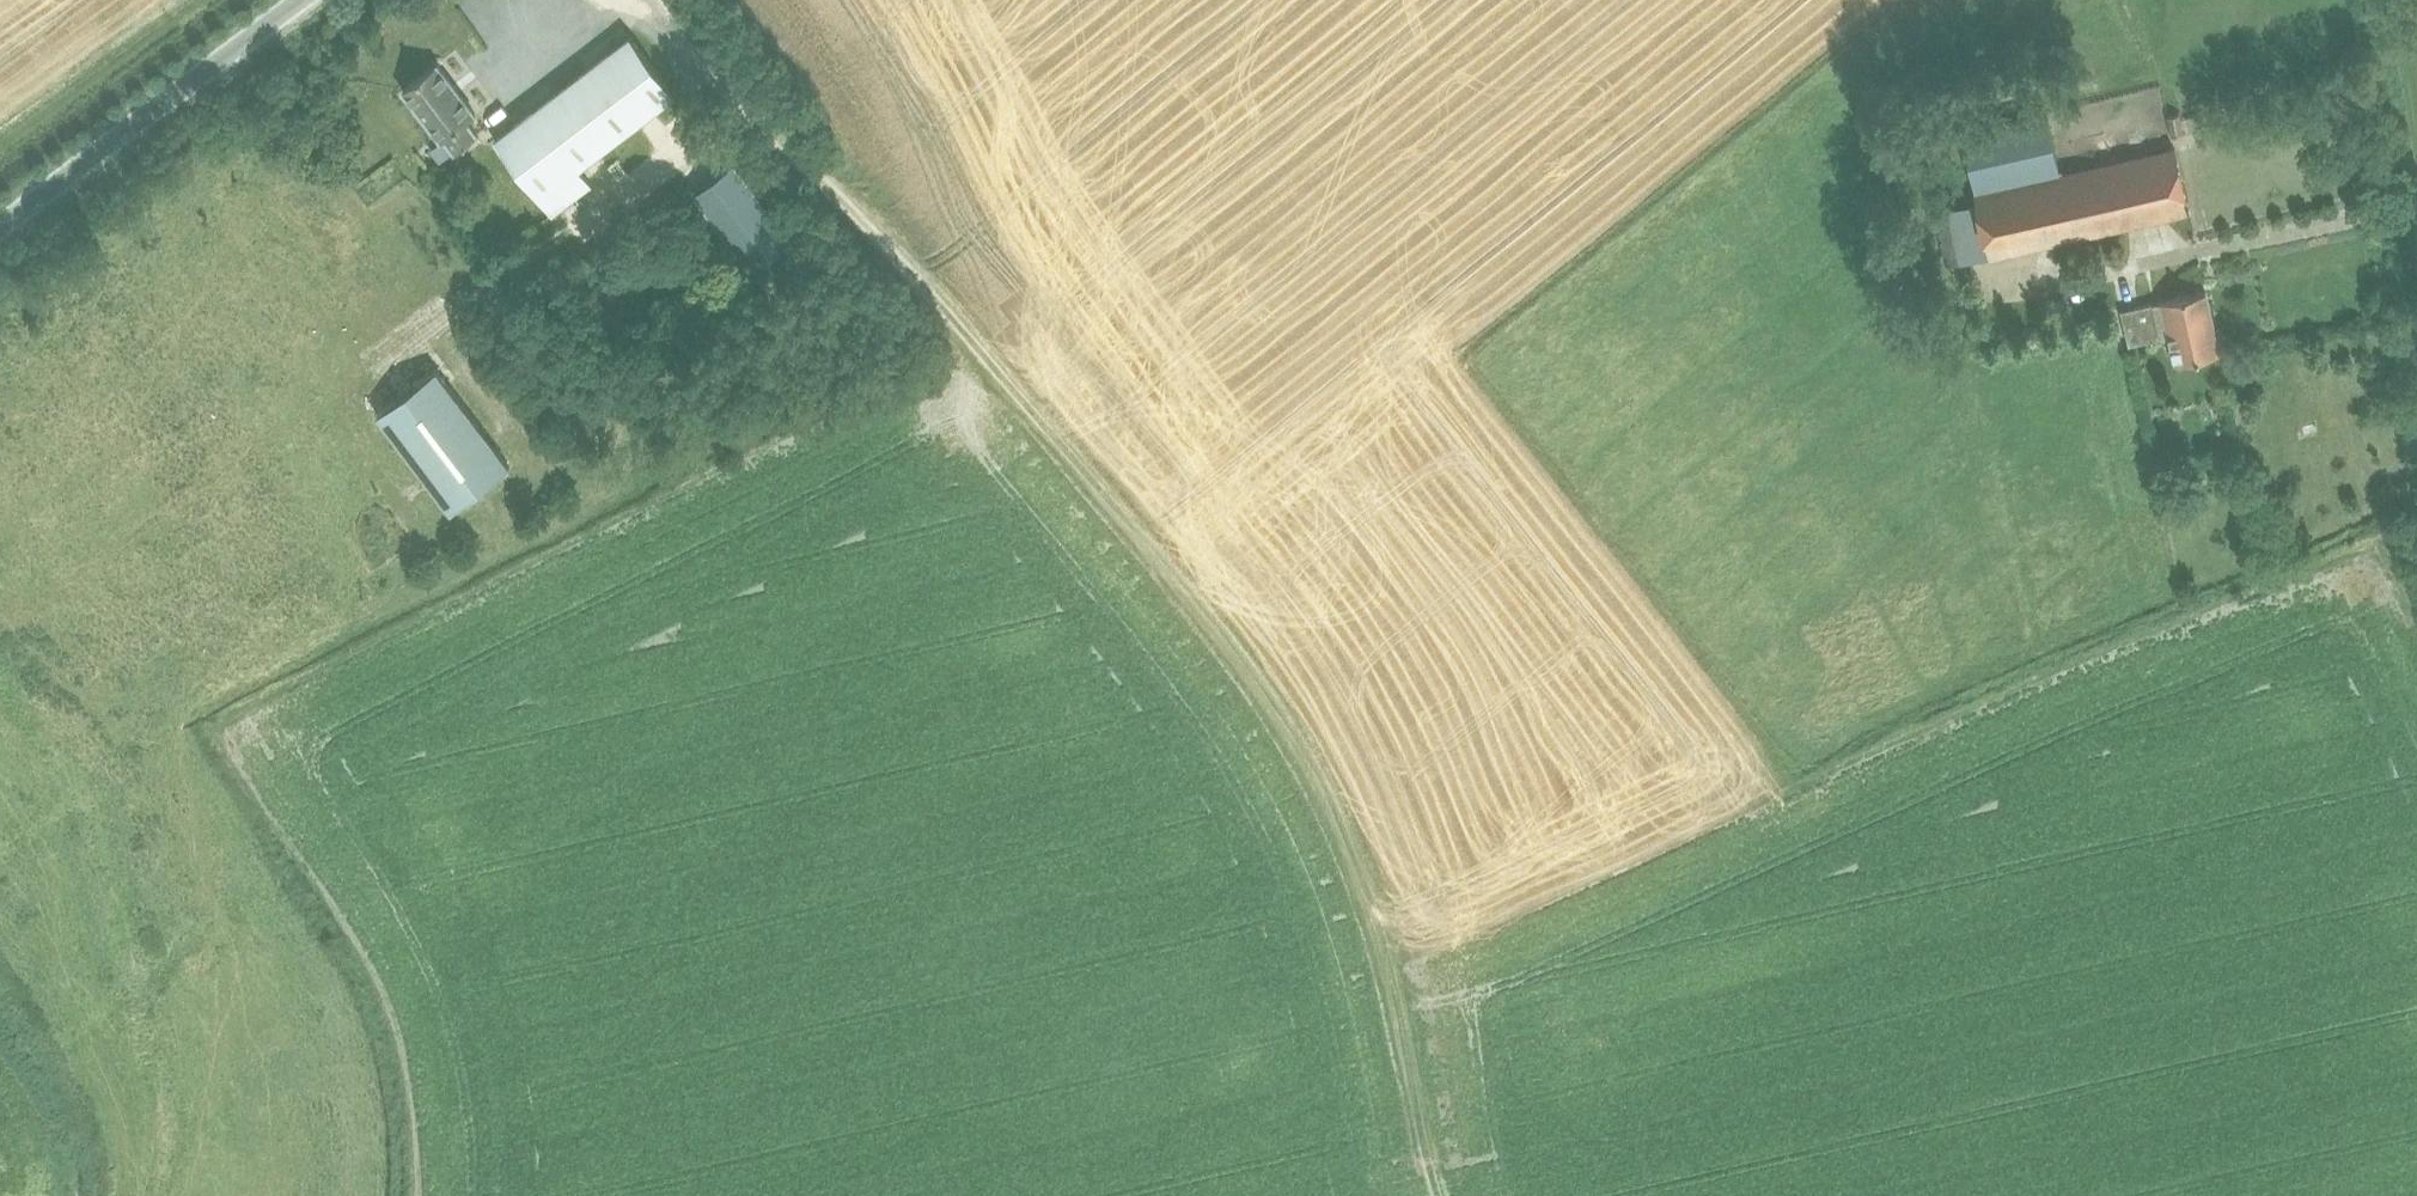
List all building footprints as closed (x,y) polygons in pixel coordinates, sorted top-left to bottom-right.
[(579,167),(675,94),(630,35),(494,139),(551,214),(591,184),(579,167)] [(436,63),(402,89),(441,140),(444,138),(454,151),(476,135),(466,121),(475,114),(436,63)] [(1959,130),(1973,192),(1975,202),(1935,211),(1946,264),(2187,210),(2173,147),(2061,172),(2047,110),(1959,130)] [(2171,135),(2183,132),(2178,113),(2166,116),(2171,135)] [(752,270),(792,240),(733,162),(693,192),(752,270)] [(2174,362),(2219,352),(2205,291),(2120,310),(2128,344),(2168,335),(2174,362)] [(436,368),(376,413),(450,512),(510,466),(436,368)]
